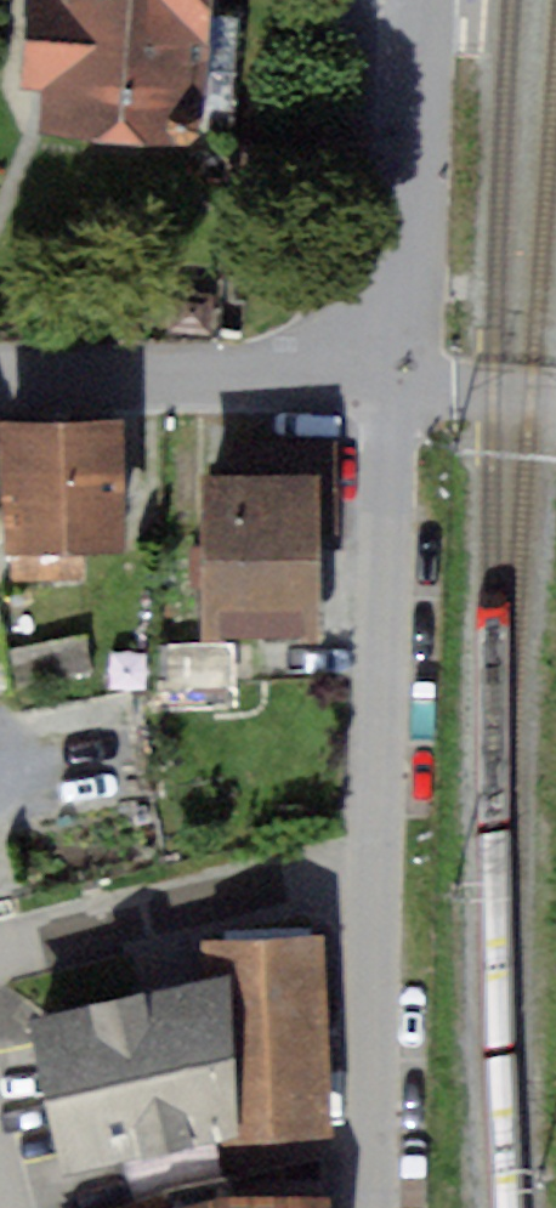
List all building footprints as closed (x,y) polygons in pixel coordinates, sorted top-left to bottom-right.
[(52,123),(212,131),(219,0),(58,0),(52,123)] [(127,424),(4,426),(7,551),(130,549),(127,424)] [(322,474),(205,474),(206,638),(323,638),(322,474)] [(142,655),(108,657),(110,694),(144,692),(142,655)] [(324,937),(229,948),(230,975),(239,1135),(240,1144),(336,1139),(324,937)] [(230,975),(27,1020),(63,1174),(239,1135),(230,975)] [(224,1193),(166,1206),(166,1207),(224,1207),(224,1193)] [(224,1207),(328,1207),(328,1193),(224,1193),(224,1207)]
